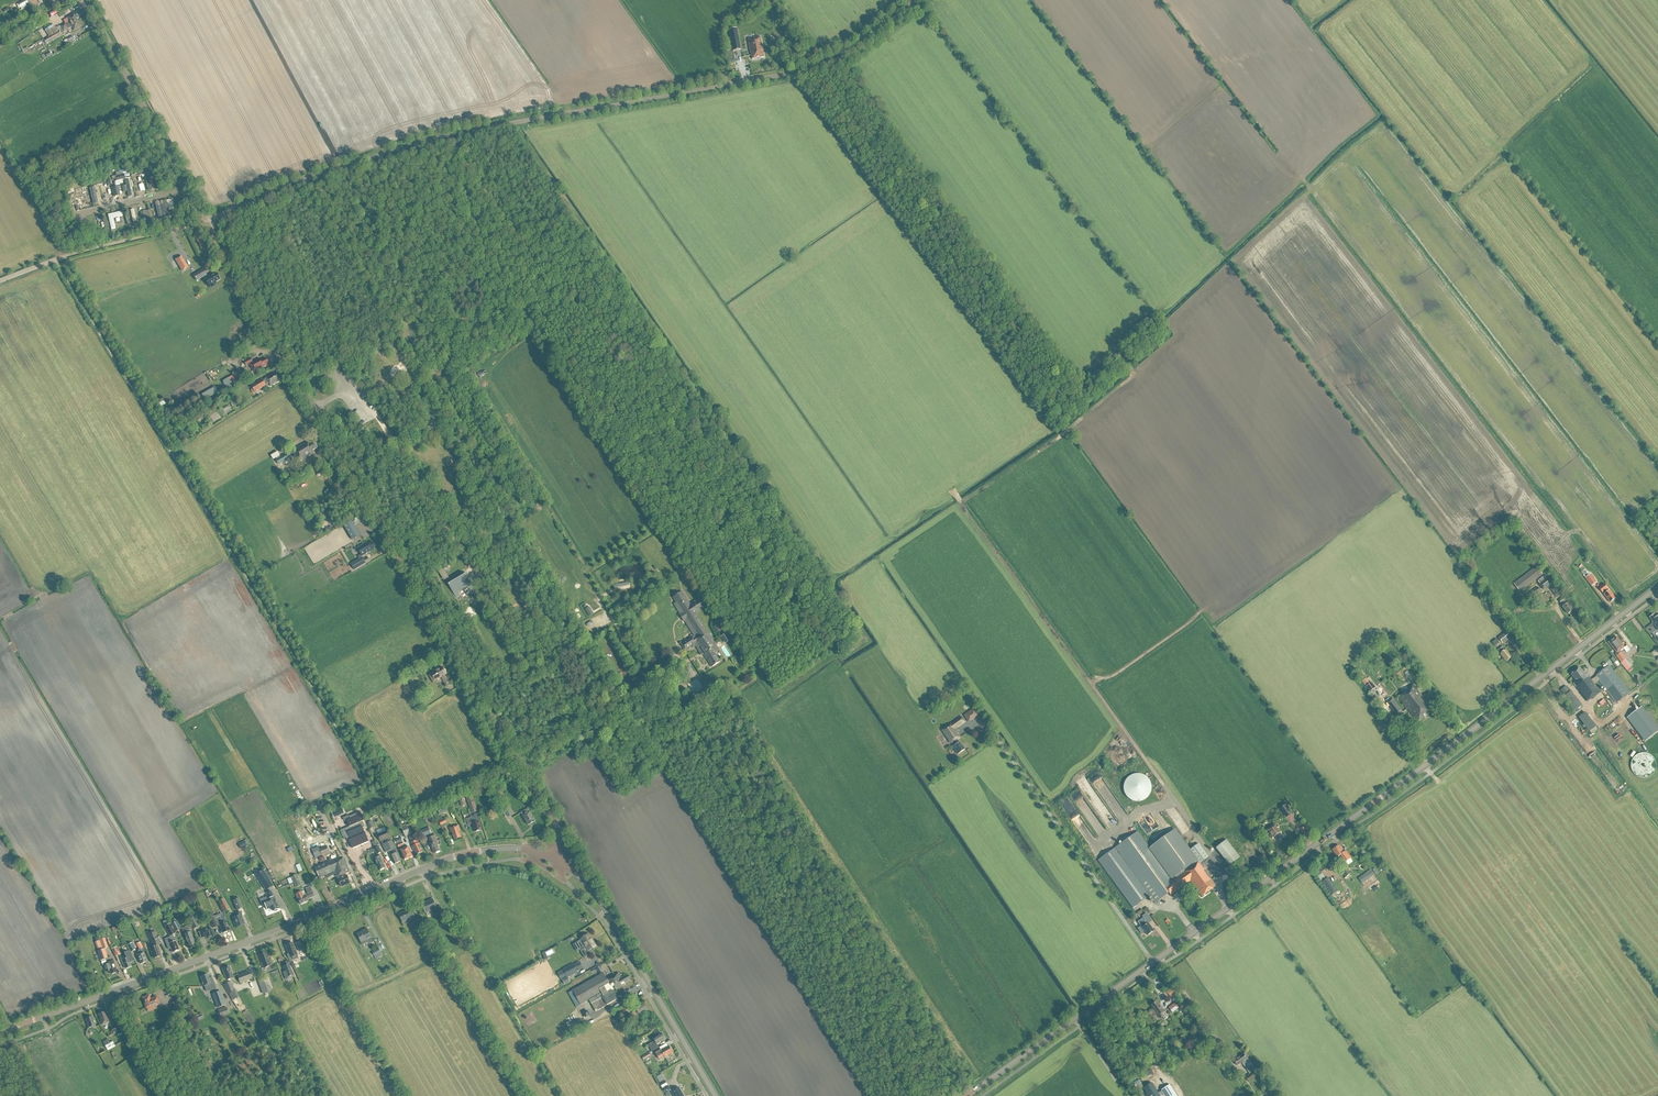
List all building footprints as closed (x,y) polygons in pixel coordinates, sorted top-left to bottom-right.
[(27,6),(26,4),(28,3),(26,0),(24,0),(17,5),(19,9),(20,8),(21,9),(27,6)] [(62,29),(78,21),(74,14),(67,18),(69,22),(60,26),(62,29)] [(78,21),(62,29),(63,32),(72,27),(74,31),(81,27),(78,21)] [(736,25),(729,26),(732,43),(739,42),(736,25)] [(61,35),(59,31),(47,38),(49,42),(56,38),(56,37),(61,35)] [(764,57),(761,37),(748,40),(750,53),(751,53),(752,59),(764,57)] [(149,176),(144,177),(148,193),(153,192),(149,176)] [(141,177),(136,179),(140,195),(145,193),(141,177)] [(128,179),(123,180),(127,196),(132,195),(128,179)] [(106,184),(101,185),(105,201),(110,200),(106,184)] [(95,187),(90,188),(94,204),(99,203),(95,187)] [(84,190),(78,191),(82,207),(88,206),(84,190)] [(77,191),(72,193),(76,209),(81,207),(77,191)] [(166,199),(161,201),(165,217),(170,215),(166,199)] [(134,206),(129,208),(133,223),(138,222),(134,206)] [(113,213),(107,214),(111,230),(117,229),(113,213)] [(196,238),(201,249),(202,248),(205,254),(209,252),(198,231),(192,234),(194,239),(196,238)] [(182,272),(189,268),(182,256),(175,260),(182,272)] [(196,281),(206,275),(200,265),(197,267),(199,271),(193,275),(191,273),(183,278),(187,283),(195,279),(196,281)] [(218,277),(216,274),(212,276),(211,276),(210,277),(205,280),(209,288),(216,284),(215,282),(218,281),(219,281),(219,280),(220,280),(219,279),(220,279),(219,276),(218,277)] [(253,362),(250,358),(244,362),(246,366),(249,365),(254,373),(264,367),(264,368),(269,366),(268,364),(269,363),(266,358),(261,362),(259,358),(253,362)] [(247,378),(244,372),(240,375),(239,373),(233,376),(238,383),(247,378)] [(279,380),(275,374),(271,376),(270,375),(266,378),(266,379),(263,381),(263,380),(252,386),(253,389),(251,390),(253,394),(266,386),(266,385),(269,384),(270,386),(275,384),(275,383),(279,380)] [(206,399),(219,392),(216,386),(203,393),(206,399)] [(293,450),(300,461),(314,453),(313,451),(318,448),(315,442),(309,445),(308,442),(293,450)] [(279,451),(272,455),(274,459),(281,455),(279,451)] [(289,452),(276,460),(279,465),(292,458),(289,452)] [(325,510),(331,523),(337,520),(331,508),(325,510)] [(351,521),(344,525),(352,540),(360,535),(351,521)] [(369,545),(369,543),(368,542),(358,548),(362,555),(363,556),(375,549),(374,548),(376,547),(373,543),(369,545)] [(362,557),(363,556),(362,555),(358,557),(359,559),(351,564),(355,570),(366,563),(363,557),(362,558),(362,557)] [(1520,592),(1543,575),(1536,566),(1514,583),(1520,592)] [(1590,574),(1589,575),(1587,572),(1586,573),(1583,570),(1581,572),(1585,578),(1592,587),(1597,583),(1590,574)] [(464,572),(447,582),(457,598),(461,596),(458,591),(470,585),(467,578),(466,579),(465,576),(466,575),(464,572)] [(1551,583),(1553,582),(1551,580),(1551,579),(1547,574),(1537,581),(1540,584),(1539,584),(1543,590),(1551,584),(1551,583)] [(1609,591),(1608,590),(1609,589),(1605,584),(1599,588),(1603,594),(1603,593),(1604,594),(1604,595),(1610,603),(1616,599),(1610,590),(1609,591)] [(1529,603),(1542,592),(1537,586),(1524,597),(1529,603)] [(1556,595),(1561,592),(1558,587),(1552,591),(1556,595)] [(690,604),(682,592),(673,598),(698,637),(694,639),(693,637),(681,644),(685,650),(696,643),(702,652),(704,655),(706,659),(712,667),(721,662),(715,653),(719,651),(707,632),(696,614),(707,607),(700,597),(690,604)] [(1543,605),(1554,597),(1550,592),(1539,600),(1543,605)] [(1568,603),(1564,597),(1559,601),(1561,603),(1563,602),(1566,605),(1563,607),(1568,614),(1574,610),(1568,603)] [(585,609),(589,617),(594,614),(589,607),(585,609)] [(1654,614),(1650,618),(1653,622),(1653,623),(1657,630),(1657,617),(1657,618),(1654,614)] [(723,630),(719,624),(714,627),(717,633),(723,630)] [(1503,644),(1512,637),(1507,631),(1498,638),(1503,644)] [(721,637),(725,644),(731,640),(726,634),(721,637)] [(1617,653),(1625,648),(1616,637),(1609,643),(1617,653)] [(1507,661),(1511,658),(1503,647),(1498,650),(1507,661)] [(1622,663),(1626,659),(1621,653),(1617,656),(1622,663)] [(448,674),(443,666),(437,670),(436,667),(433,669),(434,671),(428,675),(433,683),(442,678),(446,685),(450,682),(446,675),(448,674)] [(1630,693),(1609,666),(1595,676),(1596,677),(1591,680),(1587,674),(1585,675),(1580,668),(1571,674),(1576,682),(1574,684),(1587,701),(1591,699),(1601,692),(1595,684),(1599,681),(1616,703),(1630,693)] [(419,675),(417,671),(409,675),(411,680),(419,675)] [(1377,688),(1373,682),(1367,686),(1371,692),(1377,688)] [(1414,685),(1398,697),(1414,718),(1415,717),(1419,722),(1433,711),(1414,685)] [(1571,691),(1570,692),(1566,686),(1561,690),(1565,696),(1563,697),(1574,711),(1582,705),(1571,691)] [(1392,698),(1386,702),(1398,717),(1404,712),(1392,698)] [(1642,706),(1627,718),(1645,742),(1657,732),(1657,727),(1642,706)] [(964,715),(968,722),(978,715),(973,709),(964,715)] [(1589,731),(1596,726),(1586,712),(1579,718),(1589,731)] [(959,743),(957,740),(959,738),(956,735),(958,734),(954,729),(964,722),(960,717),(941,730),(951,744),(952,743),(954,746),(959,754),(965,750),(959,742),(959,743)] [(1640,776),(1655,772),(1652,758),(1647,759),(1643,759),(1641,759),(1641,763),(1637,763),(1640,776)] [(1130,776),(1124,795),(1146,802),(1154,778),(1137,773),(1135,777),(1130,776)] [(1092,787),(1090,782),(1081,786),(1083,790),(1092,787)] [(472,813),(477,811),(474,802),(469,803),(472,813)] [(440,814),(451,809),(448,803),(437,808),(440,814)] [(1286,818),(1293,813),(1286,804),(1279,808),(1286,818)] [(335,817),(345,812),(343,806),(332,810),(335,817)] [(508,807),(504,809),(508,817),(513,815),(508,807)] [(528,825),(535,821),(528,808),(521,812),(528,825)] [(349,827),(340,831),(344,839),(346,838),(347,840),(348,841),(349,841),(352,848),(369,841),(365,833),(362,827),(364,826),(363,822),(365,821),(361,812),(350,817),(349,815),(343,818),(345,821),(347,821),(349,827)] [(479,831),(481,830),(478,821),(477,821),(476,818),(472,819),(472,817),(466,819),(468,825),(472,824),(475,832),(476,832),(476,833),(479,832),(479,831)] [(1281,837),(1282,836),(1279,833),(1281,832),(1275,824),(1266,830),(1271,839),(1274,836),(1278,841),(1282,839),(1281,837)] [(405,836),(410,834),(407,825),(402,828),(405,836)] [(461,837),(459,830),(460,830),(458,825),(450,828),(451,832),(452,832),(454,840),(461,837)] [(423,837),(432,833),(429,827),(420,831),(423,837)] [(1175,829),(1150,848),(1173,880),(1198,861),(1175,829)] [(390,841),(389,838),(390,837),(387,831),(378,835),(381,841),(382,841),(384,844),(383,845),(386,853),(389,852),(391,856),(392,859),(393,860),(395,864),(401,862),(392,841),(390,841)] [(1173,880),(1150,848),(1138,831),(1098,860),(1133,908),(1149,896),(1155,903),(1169,893),(1170,895),(1190,881),(1201,897),(1216,886),(1199,863),(1208,857),(1199,843),(1191,849),(1199,861),(1198,861),(1173,880)] [(418,844),(417,841),(415,835),(409,837),(413,846),(412,847),(414,851),(415,851),(417,855),(419,854),(422,853),(423,852),(419,844),(418,844)] [(435,854),(440,851),(438,846),(439,845),(434,835),(429,837),(431,842),(430,843),(435,854)] [(1218,846),(1230,865),(1241,858),(1229,839),(1218,846)] [(244,840),(238,844),(241,849),(247,846),(244,840)] [(405,848),(404,845),(402,842),(397,844),(399,847),(401,847),(402,850),(400,851),(404,860),(413,856),(409,847),(405,848)] [(322,855),(322,856),(330,853),(327,846),(319,849),(322,855)] [(1344,853),(1339,846),(1332,850),(1338,857),(1341,855),(1347,863),(1348,862),(1347,861),(1351,858),(1346,851),(1344,853)] [(322,855),(319,849),(319,847),(312,849),(315,858),(322,855)] [(380,871),(386,868),(381,856),(375,859),(380,871)] [(341,859),(340,857),(316,866),(320,877),(326,875),(327,878),(336,874),(337,878),(339,877),(339,879),(342,887),(350,883),(348,876),(347,876),(346,874),(350,872),(345,858),(341,859)] [(300,864),(296,865),(299,873),(305,870),(303,867),(301,868),(300,864)] [(1346,878),(1351,873),(1345,866),(1340,871),(1346,878)] [(261,878),(259,879),(265,888),(271,885),(262,871),(258,873),(261,878)] [(1362,883),(1374,874),(1371,871),(1359,879),(1362,883)] [(296,887),(302,885),(298,875),(292,877),(296,887)] [(1338,891),(1328,878),(1322,883),(1332,896),(1338,891)] [(308,899),(315,896),(311,886),(306,888),(308,894),(306,894),(304,891),(302,892),(302,891),(296,894),(301,905),(309,901),(308,899)] [(267,896),(259,900),(262,905),(264,904),(266,910),(271,908),(273,912),(274,911),(275,912),(277,911),(277,910),(278,909),(271,891),(266,893),(267,896)] [(237,911),(243,908),(239,898),(233,900),(237,911)] [(224,912),(229,910),(223,899),(218,901),(224,912)] [(437,907),(433,899),(422,904),(426,913),(434,910),(436,915),(443,911),(440,906),(437,907)] [(409,922),(416,919),(411,909),(399,915),(403,922),(408,920),(409,922)] [(235,928),(244,924),(239,912),(236,913),(237,916),(233,918),(234,921),(233,921),(235,928)] [(229,930),(223,915),(222,913),(213,916),(213,914),(208,916),(213,928),(218,926),(218,925),(220,925),(223,933),(229,930)] [(1147,935),(1153,931),(1148,924),(1153,921),(1147,913),(1143,916),(1144,918),(1138,922),(1141,926),(1138,929),(1141,934),(1145,932),(1147,935)] [(188,917),(194,929),(199,927),(194,917),(195,917),(194,914),(188,917)] [(418,926),(424,924),(421,918),(415,921),(418,926)] [(177,921),(171,924),(175,932),(181,929),(177,921)] [(169,939),(165,940),(168,949),(171,948),(172,953),(174,952),(179,950),(176,941),(179,940),(175,934),(174,932),(175,932),(170,924),(165,927),(170,936),(168,937),(169,939)] [(190,932),(188,926),(184,927),(185,929),(182,930),(184,935),(188,946),(195,944),(190,932)] [(207,939),(214,937),(210,928),(199,932),(201,939),(206,937),(207,939)] [(373,942),(372,940),(367,929),(363,931),(363,932),(358,935),(362,945),(369,942),(370,944),(373,942)] [(154,959),(161,956),(157,946),(160,945),(155,932),(149,934),(153,947),(150,948),(154,959)] [(596,947),(589,935),(577,942),(581,949),(580,950),(584,958),(591,954),(589,951),(596,947)] [(107,957),(104,949),(108,948),(105,938),(99,940),(103,949),(97,951),(100,961),(105,959),(106,961),(105,961),(105,963),(103,964),(106,971),(110,970),(111,974),(116,973),(114,968),(116,968),(112,958),(111,959),(111,956),(107,957)] [(308,943),(303,945),(301,941),(295,943),(299,952),(304,950),(305,953),(311,951),(308,943)] [(139,960),(140,964),(146,962),(145,957),(146,957),(143,951),(145,951),(140,942),(136,944),(139,950),(138,950),(138,952),(138,953),(136,954),(138,960),(139,960)] [(287,949),(286,949),(288,953),(287,954),(289,961),(298,958),(297,955),(294,948),(292,943),(288,944),(286,945),(285,945),(287,949)] [(116,947),(111,949),(115,957),(120,955),(116,947)] [(383,956),(379,949),(370,953),(373,957),(374,956),(376,959),(383,956)] [(124,965),(126,969),(131,967),(129,963),(134,961),(129,951),(123,953),(125,956),(120,958),(123,965),(124,965)] [(268,960),(266,953),(259,955),(262,963),(263,968),(272,965),(269,959),(268,960)] [(584,969),(580,961),(574,964),(573,964),(563,969),(568,978),(578,973),(578,972),(584,969)] [(286,980),(294,977),(289,963),(282,966),(284,971),(282,972),(286,980)] [(233,978),(229,967),(228,967),(227,967),(226,967),(226,968),(222,969),(226,980),(233,978)] [(240,983),(251,979),(249,972),(237,976),(240,983)] [(603,973),(569,992),(577,1007),(589,1000),(596,1012),(618,999),(613,990),(616,988),(617,990),(625,985),(624,984),(630,980),(627,975),(622,978),(618,973),(606,979),(603,973)] [(202,977),(201,977),(204,986),(208,984),(209,987),(211,991),(216,989),(214,985),(212,978),(209,979),(208,975),(205,976),(204,976),(202,976),(202,977)] [(264,993),(272,990),(266,976),(258,979),(264,993)] [(233,990),(230,982),(225,985),(232,1000),(238,997),(235,989),(233,990)] [(1172,989),(1167,993),(1170,997),(1176,993),(1172,989)] [(217,1008),(225,1005),(220,991),(212,994),(217,1008)] [(150,1000),(149,996),(143,998),(146,1008),(154,1005),(154,1006),(159,1004),(157,997),(150,1000)] [(1159,1005),(1156,1002),(1151,1005),(1154,1009),(1153,1010),(1154,1010),(1151,1012),(1154,1017),(1157,1015),(1158,1016),(1160,1019),(1163,1017),(1164,1020),(1168,1017),(1164,1012),(1159,1005)] [(647,1010),(644,1004),(640,1006),(639,1005),(635,1007),(637,1011),(629,1015),(631,1019),(639,1015),(639,1014),(647,1010)] [(1172,1013),(1178,1008),(1175,1004),(1169,1008),(1172,1013)] [(226,1007),(218,1010),(220,1017),(228,1014),(226,1007)] [(622,1016),(629,1012),(626,1008),(620,1012),(622,1016)] [(106,1017),(104,1012),(98,1014),(100,1019),(99,1019),(101,1025),(109,1022),(107,1016),(106,1017)] [(89,1028),(95,1026),(92,1017),(86,1019),(89,1028)] [(113,1033),(121,1030),(119,1025),(111,1028),(113,1033)] [(657,1044),(665,1040),(661,1033),(653,1038),(654,1041),(648,1045),(652,1052),(659,1048),(657,1044)] [(131,1052),(135,1049),(129,1038),(124,1041),(131,1052)] [(673,1053),(669,1047),(661,1051),(660,1049),(655,1052),(659,1059),(664,1056),(665,1057),(665,1058),(668,1056),(668,1055),(673,1053)] [(1253,1066),(1244,1054),(1243,1054),(1233,1060),(1237,1066),(1242,1063),(1246,1070),(1253,1066)] [(123,1063),(125,1067),(135,1062),(133,1058),(123,1063)] [(665,1072),(656,1077),(665,1092),(670,1089),(668,1085),(672,1083),(665,1072)] [(692,1092),(685,1080),(679,1083),(686,1095),(692,1092)] [(1145,1090),(1148,1094),(1147,1095),(1148,1095),(1163,1095),(1164,1095),(1165,1095),(1177,1095),(1173,1090),(1168,1093),(1165,1088),(1161,1090),(1162,1091),(1158,1094),(1156,1092),(1152,1085),(1145,1090)] [(679,1087),(671,1092),(674,1095),(684,1095),(679,1087)] [(1270,1087),(1265,1090),(1270,1095),(1276,1095),(1270,1087)]
